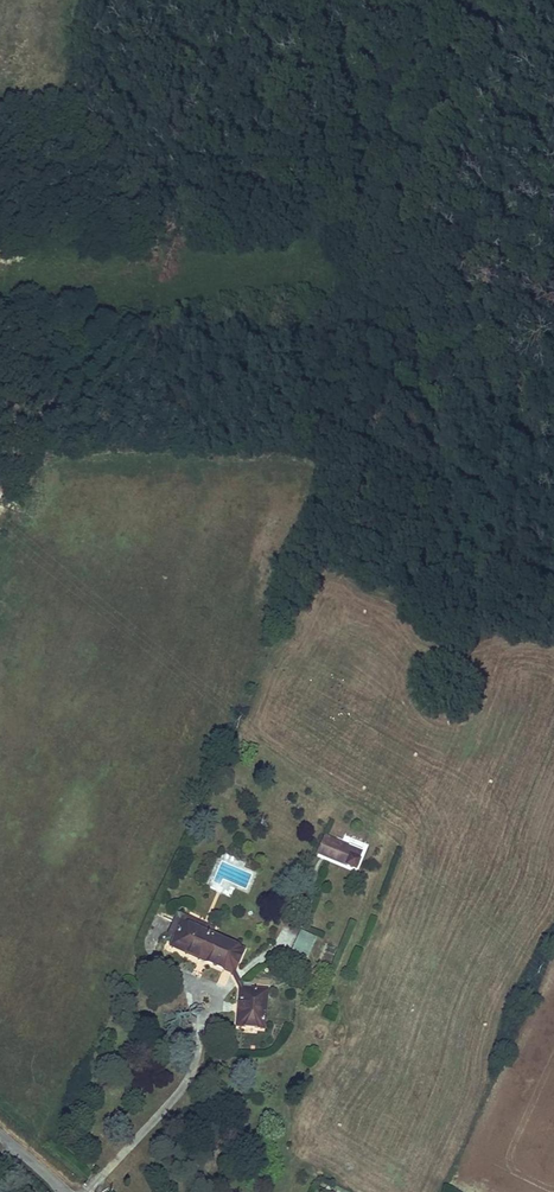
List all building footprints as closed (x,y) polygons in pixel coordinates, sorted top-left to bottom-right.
[(324,835),(316,854),(355,868),(362,849),(324,835)] [(170,940),(176,943),(182,930),(212,942),(215,935),(179,919),(170,940)] [(176,943),(172,952),(233,978),(242,955),(212,942),(182,930),(176,943)] [(307,957),(316,937),(301,930),(292,951),(307,957)] [(263,1035),(265,995),(239,993),(236,1033),(263,1035)]
